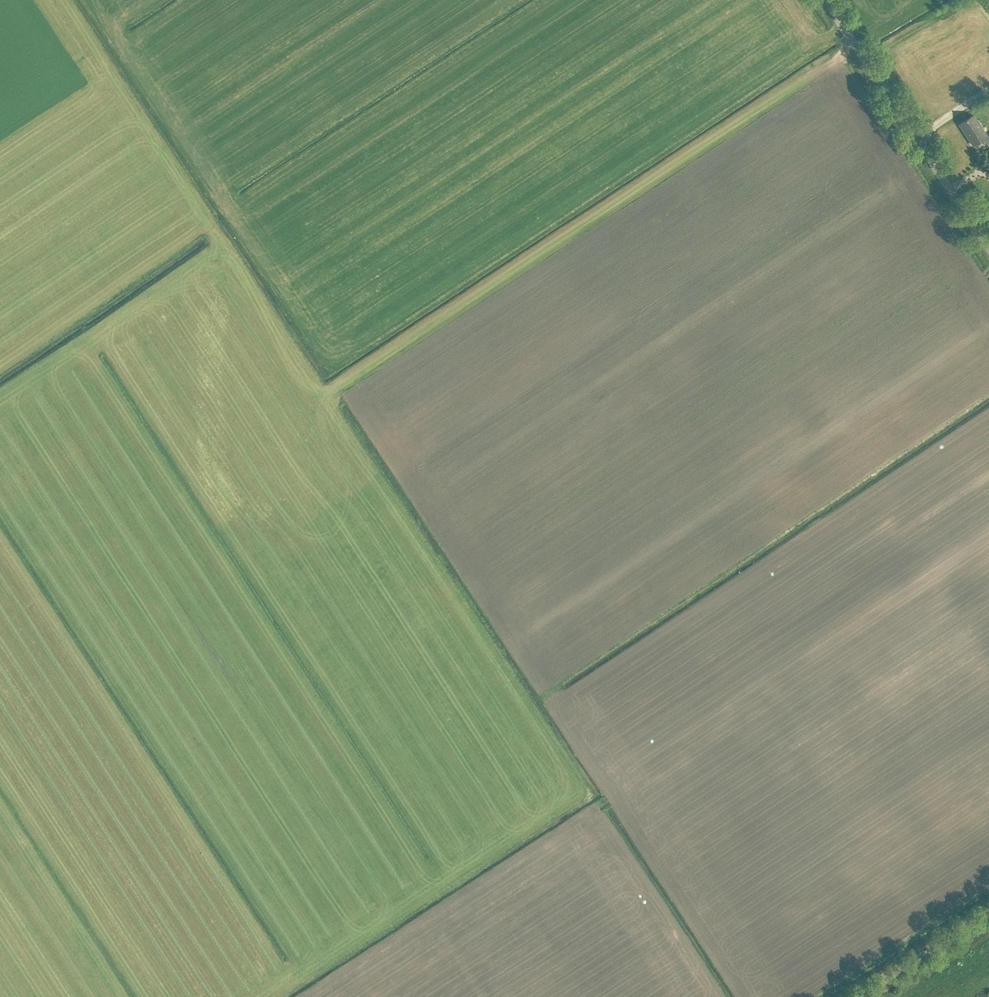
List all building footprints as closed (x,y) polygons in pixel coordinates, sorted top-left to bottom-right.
[(988,136),(973,114),(959,124),(973,146),(982,140),(984,144),(987,143),(988,146),(988,135),(988,136)]
